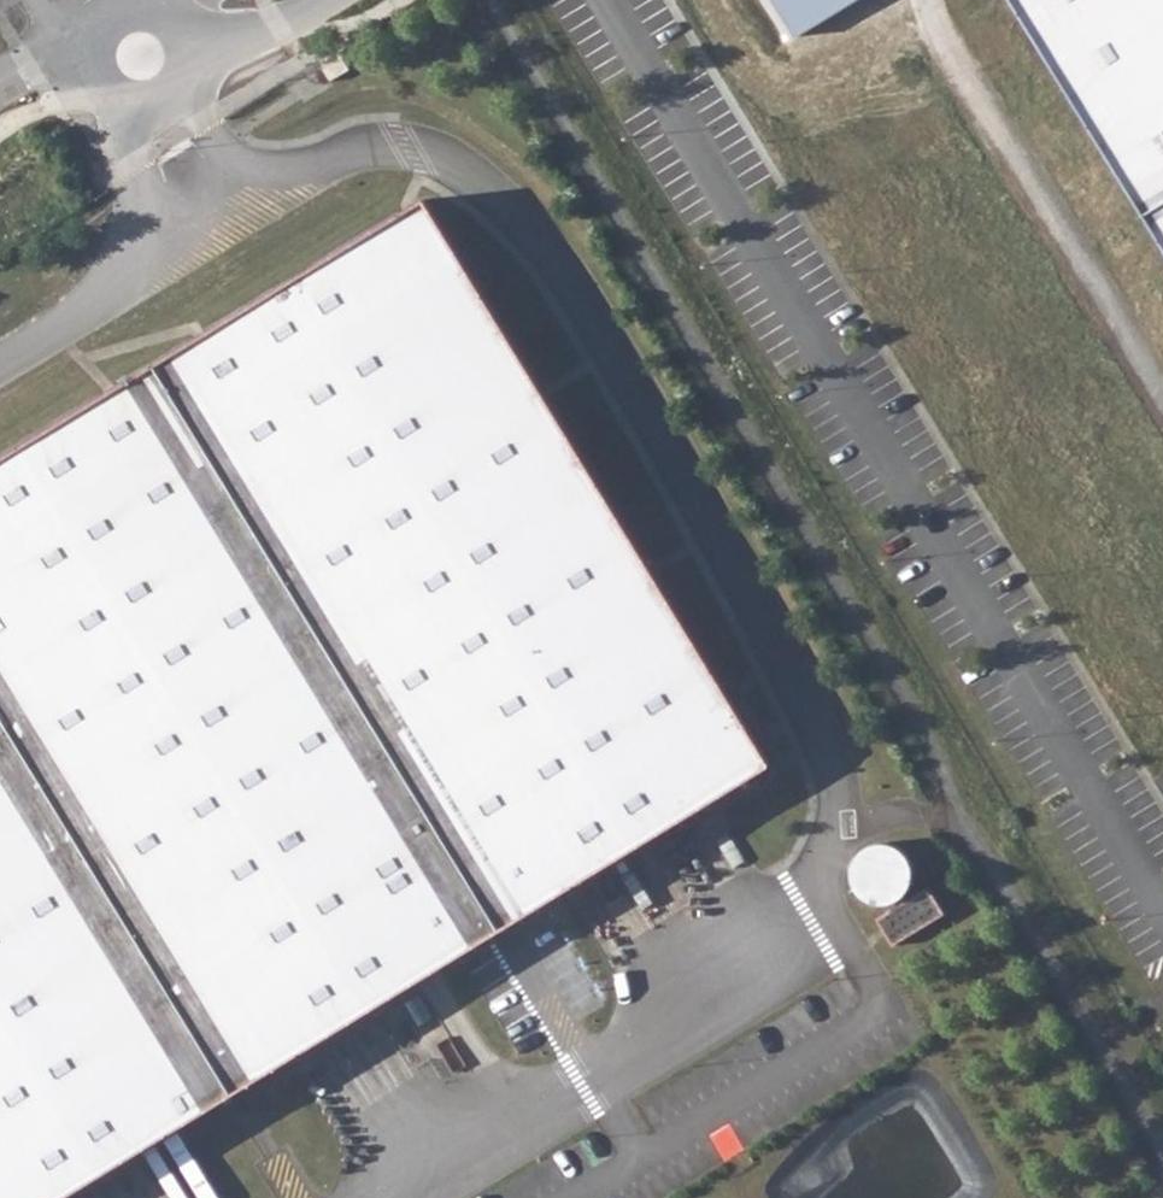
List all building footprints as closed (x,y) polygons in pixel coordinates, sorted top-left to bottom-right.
[(1162,241),(1162,0),(1015,0),(1162,241)] [(344,58),(325,70),(332,81),(351,69),(344,58)] [(434,179),(0,448),(0,1197),(29,1197),(781,731),(434,179)] [(896,833),(848,863),(877,908),(925,878),(896,833)] [(880,916),(897,943),(949,911),(933,885),(880,916)]
